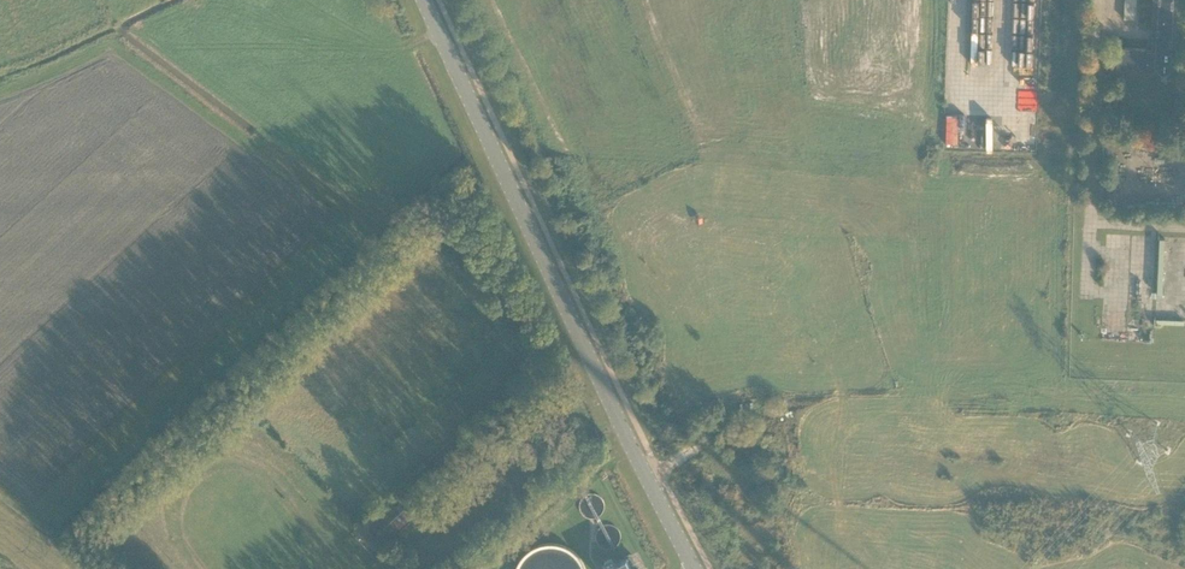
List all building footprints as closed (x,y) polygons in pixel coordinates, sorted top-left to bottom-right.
[(1125,19),(1136,19),(1137,0),(1125,0),(1125,19)] [(972,44),(1038,44),(1038,36),(1037,36),(1037,30),(1027,30),(1027,33),(1020,33),(1020,21),(972,21),(972,44)] [(585,503),(592,506),(591,511),(598,514),(604,497),(590,491),(585,503)] [(627,556),(617,562),(614,556),(603,562),(606,567),(603,568),(641,568),(639,566),(633,568),(627,556)]
